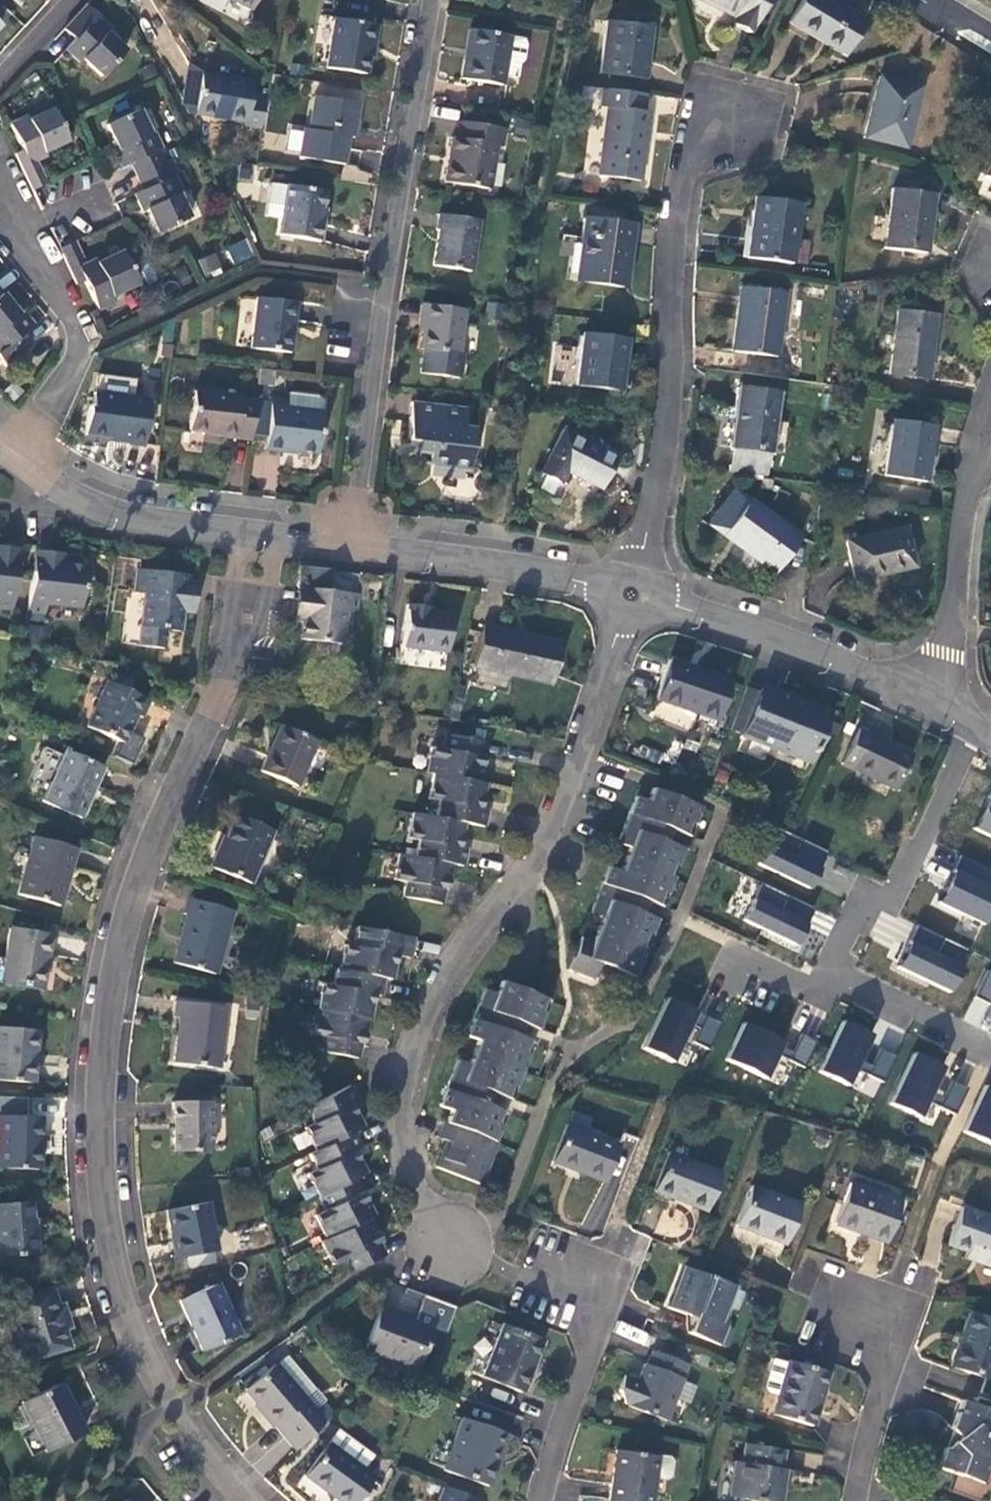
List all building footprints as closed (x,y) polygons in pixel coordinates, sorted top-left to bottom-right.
[(255,0),(231,0),(250,10),(255,0)] [(734,19),(732,25),(750,34),(767,0),(698,0),(734,19)] [(833,0),(801,0),(788,23),(843,56),(866,19),(833,0)] [(85,6),(64,29),(76,38),(66,49),(81,63),(84,59),(103,76),(126,50),(107,34),(110,31),(96,18),(98,16),(85,6)] [(335,18),(327,68),(364,72),(369,44),(372,44),(375,25),(335,18)] [(646,79),(651,26),(606,21),(600,74),(646,79)] [(511,35),(474,29),(470,60),(464,59),(461,78),(503,86),(504,76),(506,63),(511,35)] [(524,37),(511,35),(506,63),(520,65),(526,62),(529,41),(524,37)] [(506,63),(504,76),(518,78),(520,65),(506,63)] [(246,122),(252,82),(201,74),(195,114),(246,122)] [(905,149),(922,87),(880,77),(864,138),(905,149)] [(645,110),(647,93),(601,88),(600,107),(607,108),(599,176),(642,181),(650,111),(645,110)] [(359,105),(314,97),(309,129),(304,129),(299,157),(345,164),(348,138),(353,139),(359,105)] [(138,176),(165,163),(159,150),(161,148),(154,131),(150,132),(138,110),(107,126),(117,148),(114,150),(122,167),(132,163),(138,176)] [(32,189),(48,182),(37,160),(46,155),(45,151),(67,141),(53,111),(29,121),(27,118),(11,125),(23,150),(15,154),(32,189)] [(506,128),(457,120),(455,137),(452,137),(444,183),(489,190),(497,146),(503,146),(506,128)] [(171,176),(165,163),(138,176),(143,189),(135,194),(142,212),(146,210),(158,232),(189,218),(178,194),(183,192),(174,175),(171,176)] [(281,218),(286,185),(275,183),(275,184),(270,183),(266,216),(281,218)] [(319,224),(325,191),(286,185),(281,218),(278,235),(319,242),(322,225),(319,224)] [(927,254),(935,193),(893,188),(885,249),(927,254)] [(802,202),(756,196),(747,258),(793,264),(802,202)] [(472,271),(480,220),(441,213),(438,229),(441,229),(435,265),(472,271)] [(626,287),(634,224),(585,218),(576,282),(626,287)] [(226,247),(235,265),(253,256),(245,238),(226,247)] [(60,248),(77,285),(84,282),(97,309),(114,301),(112,296),(137,283),(122,252),(98,263),(97,259),(86,264),(75,241),(60,248)] [(205,279),(223,272),(215,252),(197,259),(205,279)] [(191,281),(185,269),(176,273),(182,285),(191,281)] [(777,357),(786,292),(746,288),(744,303),(739,303),(732,351),(777,357)] [(3,293),(0,296),(0,358),(6,366),(32,346),(23,334),(34,326),(22,310),(18,314),(3,293)] [(289,351),(295,303),(258,298),(252,347),(289,351)] [(460,354),(466,311),(424,304),(421,321),(425,321),(422,349),(460,354)] [(929,379),(937,314),(899,310),(890,374),(929,379)] [(620,391),(627,339),(583,333),(576,385),(620,391)] [(170,358),(172,345),(162,345),(160,356),(170,358)] [(274,386),(275,372),(260,370),(258,384),(274,386)] [(95,392),(134,398),(135,383),(101,379),(95,392)] [(730,447),(731,447),(769,453),(772,453),(782,392),(739,387),(730,447)] [(151,399),(134,398),(95,392),(92,408),(89,408),(86,434),(111,438),(128,440),(128,444),(145,446),(151,399)] [(220,435),(251,439),(256,401),(242,400),(242,397),(194,392),(190,429),(220,433),(220,435)] [(289,394),(288,399),(287,408),(320,413),(321,401),(318,397),(289,394)] [(272,397),(266,450),(283,452),(283,449),(316,454),(322,413),(320,413),(287,408),(288,399),(272,397)] [(466,410),(412,403),(407,440),(417,442),(415,462),(470,469),(475,430),(464,429),(466,410)] [(934,424),(893,419),(885,477),(926,482),(934,424)] [(617,456),(564,429),(541,474),(560,484),(567,471),(600,489),(617,456)] [(728,471),(766,477),(769,453),(731,447),(728,471)] [(750,499),(737,516),(722,536),(774,574),(802,538),(750,499)] [(722,536),(737,516),(717,502),(702,521),(722,536)] [(906,527),(847,541),(857,580),(916,566),(906,527)] [(18,569),(20,548),(0,545),(0,550),(4,550),(1,568),(18,569)] [(18,569),(1,568),(4,550),(0,550),(0,609),(13,610),(18,569)] [(47,573),(32,572),(27,611),(46,614),(47,603),(80,608),(86,566),(64,564),(64,558),(49,557),(47,573)] [(188,575),(137,569),(135,594),(142,595),(136,647),(163,650),(165,632),(180,633),(183,612),(188,613),(190,598),(186,597),(188,575)] [(356,594),(303,587),(301,604),(298,604),(296,620),(302,620),(299,640),(339,644),(344,611),(354,613),(356,594)] [(446,652),(451,615),(427,612),(428,606),(408,604),(403,647),(446,652)] [(473,668),(478,669),(509,675),(553,685),(562,641),(483,625),(473,668)] [(45,632),(24,631),(23,641),(43,646),(45,632)] [(730,680),(669,659),(655,699),(717,721),(730,680)] [(509,675),(478,669),(474,682),(506,689),(509,675)] [(106,680),(85,728),(123,745),(137,716),(141,718),(149,700),(106,680)] [(465,687),(455,685),(453,701),(462,703),(465,687)] [(830,712),(763,686),(743,736),(810,762),(830,712)] [(297,788),(318,741),(280,726),(260,772),(297,788)] [(913,754),(858,728),(841,764),(895,790),(913,754)] [(404,897),(442,904),(451,865),(463,866),(467,848),(460,848),(464,823),(483,826),(486,810),(480,809),(485,783),(481,783),(486,757),(482,756),(484,742),(445,734),(443,748),(432,746),(427,773),(433,775),(429,799),(438,801),(436,818),(412,814),(408,838),(418,839),(415,857),(399,854),(394,881),(406,882),(404,897)] [(45,747),(38,759),(54,768),(61,755),(45,747)] [(81,821),(105,768),(64,750),(41,802),(81,821)] [(699,807),(653,788),(648,801),(637,797),(618,843),(630,848),(621,872),(609,868),(592,913),(603,917),(593,942),(582,938),(568,972),(592,980),(599,963),(633,977),(641,960),(635,957),(644,933),(650,935),(656,919),(623,907),(628,894),(654,904),(659,892),(666,894),(672,878),(665,876),(670,863),(677,865),(683,849),(649,836),(654,824),(681,834),(686,821),(693,823),(699,807)] [(973,828),(990,837),(990,790),(973,828)] [(250,886),(274,831),(235,814),(220,847),(217,847),(208,867),(250,886)] [(828,851),(775,826),(757,863),(810,889),(828,851)] [(58,908),(76,849),(33,837),(16,895),(58,908)] [(960,855),(937,902),(983,924),(990,908),(990,888),(989,887),(990,882),(990,870),(960,855)] [(761,883),(744,920),(797,945),(814,908),(761,883)] [(216,975),(234,912),(187,898),(182,915),(187,916),(172,963),(216,975)] [(970,950),(917,925),(897,966),(950,992),(970,950)] [(43,991),(51,936),(9,928),(0,984),(43,991)] [(410,958),(414,939),(356,929),(353,946),(345,945),(340,969),(336,968),(331,985),(323,983),(318,1009),(315,1009),(310,1034),(322,1037),(319,1052),(358,1060),(360,1044),(363,1045),(368,1019),(370,1020),(375,996),(380,996),(383,979),(391,980),(396,955),(410,958)] [(988,969),(975,996),(990,1004),(990,1002),(990,971),(988,969)] [(543,998),(501,982),(496,994),(486,990),(468,1037),(478,1040),(468,1065),(458,1060),(440,1107),(450,1110),(446,1122),(444,1121),(438,1138),(446,1141),(437,1168),(480,1184),(496,1142),(495,1141),(501,1125),(495,1122),(499,1110),(472,1099),(478,1087),(504,1098),(509,1084),(517,1087),(529,1055),(522,1053),(527,1040),(500,1029),(505,1017),(538,1030),(545,1013),(538,1011),(543,998)] [(668,997),(644,1049),(673,1063),(691,1025),(698,1011),(668,997)] [(218,1068),(225,1008),(176,1001),(174,1017),(180,1018),(175,1063),(218,1068)] [(691,1025),(699,1029),(706,1015),(698,1011),(691,1025)] [(721,1023),(706,1015),(699,1029),(693,1042),(709,1050),(721,1023)] [(856,1069),(861,1060),(873,1034),(844,1020),(820,1071),(849,1085),(856,1069)] [(726,1060),(767,1079),(778,1055),(782,1046),(784,1042),(744,1023),(726,1060)] [(39,1031),(0,1027),(0,1081),(34,1084),(39,1031)] [(793,1052),(789,1060),(805,1068),(817,1041),(802,1033),(793,1052)] [(789,1060),(793,1052),(782,1046),(778,1055),(789,1060)] [(873,1065),(868,1075),(884,1082),(896,1056),(881,1048),(873,1065)] [(932,1092),(944,1066),(915,1052),(891,1103),(920,1117),(928,1101),(932,1092)] [(856,1069),(868,1075),(873,1065),(861,1060),(856,1069)] [(939,1107),(955,1114),(968,1087),(952,1080),(944,1097),(939,1107)] [(990,1144),(990,1087),(986,1085),(963,1131),(990,1144)] [(351,1275),(386,1257),(379,1242),(380,1242),(368,1218),(374,1214),(362,1191),(362,1192),(356,1178),(365,1173),(355,1150),(358,1148),(351,1132),(362,1127),(352,1104),(357,1101),(351,1087),(307,1109),(313,1123),(305,1128),(316,1150),(309,1155),(315,1170),(307,1175),(318,1197),(320,1197),(325,1211),(316,1216),(326,1239),(322,1242),(333,1265),(343,1261),(351,1275)] [(928,1101),(939,1107),(944,1097),(932,1092),(928,1101)] [(212,1152),(212,1103),(174,1103),(173,1153),(212,1152)] [(42,1116),(0,1115),(0,1168),(41,1170),(42,1116)] [(619,1145),(567,1125),(552,1163),(603,1183),(619,1145)] [(720,1174),(667,1154),(653,1192),(705,1212),(720,1174)] [(902,1201),(849,1182),(834,1225),(886,1244),(902,1201)] [(800,1205),(752,1185),(736,1226),(785,1245),(800,1205)] [(0,1203),(0,1259),(37,1255),(35,1220),(33,1221),(31,1201),(0,1203)] [(215,1251),(208,1204),(167,1212),(174,1258),(215,1251)] [(969,1252),(981,1256),(979,1262),(990,1266),(990,1216),(964,1207),(950,1244),(969,1252)] [(981,1256),(969,1252),(967,1258),(979,1262),(981,1256)] [(732,1286),(688,1269),(680,1289),(675,1288),(667,1307),(688,1316),(690,1312),(695,1314),(688,1333),(719,1347),(728,1326),(718,1323),(732,1286)] [(240,1334),(218,1285),(180,1302),(201,1351),(240,1334)] [(50,1289),(6,1303),(23,1360),(68,1347),(62,1328),(68,1326),(62,1305),(56,1308),(50,1289)] [(416,1370),(432,1328),(399,1316),(399,1313),(382,1307),(365,1350),(416,1370)] [(990,1370),(990,1320),(968,1312),(949,1366),(988,1379),(990,1370)] [(644,1343),(648,1334),(623,1323),(619,1332),(644,1343)] [(522,1394),(542,1341),(501,1326),(481,1379),(522,1394)] [(688,1365),(654,1351),(648,1366),(645,1364),(638,1381),(629,1406),(629,1407),(666,1422),(675,1399),(682,1381),(688,1365)] [(288,1357),(276,1366),(303,1398),(315,1388),(288,1357)] [(829,1373),(785,1362),(770,1414),(813,1426),(829,1373)] [(274,1426),(295,1452),(334,1412),(324,1402),(308,1417),(298,1406),(305,1400),(303,1398),(276,1366),(275,1365),(246,1390),(265,1413),(262,1415),(272,1428),(274,1426)] [(629,1406),(638,1381),(624,1376),(618,1391),(625,1404),(629,1406)] [(682,1381),(675,1399),(689,1405),(696,1386),(682,1381)] [(86,1434),(60,1383),(21,1402),(46,1453),(86,1434)] [(960,1400),(951,1428),(957,1441),(943,1449),(938,1467),(981,1484),(990,1456),(990,1412),(960,1400)] [(487,1487),(496,1463),(490,1460),(500,1434),(461,1420),(443,1470),(487,1487)] [(338,1432),(329,1445),(362,1470),(372,1457),(338,1432)] [(490,1460),(496,1463),(506,1436),(500,1434),(490,1460)] [(747,1443),(743,1463),(735,1462),(730,1497),(754,1500),(778,1500),(783,1478),(777,1478),(782,1450),(747,1443)] [(338,1500),(357,1500),(374,1478),(362,1470),(329,1445),(306,1476),(338,1500)] [(616,1451),(609,1500),(651,1500),(654,1478),(657,1456),(616,1451)] [(787,1465),(819,1469),(820,1454),(789,1451),(787,1465)] [(657,1456),(654,1478),(666,1480),(670,1477),(672,1462),(668,1458),(657,1456)] [(476,1500),(445,1488),(439,1500),(476,1500)]
